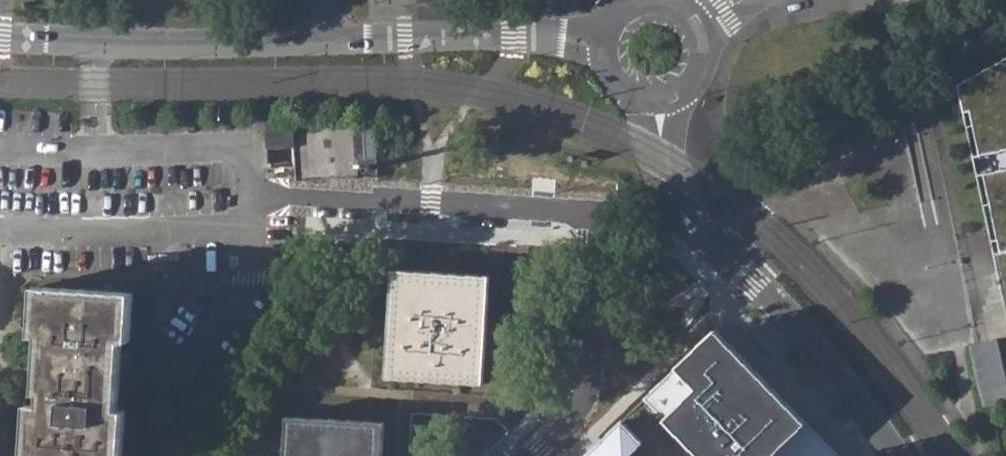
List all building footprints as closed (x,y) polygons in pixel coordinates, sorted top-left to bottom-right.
[(964,112),(970,110),(979,155),(1005,150),(1005,59),(959,84),(964,112)] [(1002,251),(1000,252),(983,174),(1005,169),(1005,150),(979,155),(970,110),(964,112),(1005,313),(1005,271),(1002,251)] [(374,123),(355,124),(356,135),(363,134),(364,147),(356,147),(358,179),(378,179),(374,123)] [(356,135),(355,124),(294,127),(294,138),(265,139),(265,148),(294,147),(295,182),(358,179),(356,147),(364,147),(363,134),(356,135)] [(294,127),(264,129),(265,139),(294,138),(294,127)] [(983,174),(1000,252),(1002,251),(1005,271),(1005,169),(983,174)] [(386,381),(482,389),(491,281),(394,273),(386,381)] [(127,410),(120,410),(124,342),(131,342),(134,293),(37,288),(33,336),(41,337),(37,405),(29,404),(26,455),(125,455),(127,410)] [(717,329),(645,399),(701,455),(840,455),(717,329)] [(995,340),(969,346),(983,406),(991,404),(1005,401),(1005,387),(995,340)] [(385,427),(287,419),(283,455),(383,455),(385,427)] [(624,420),(587,455),(636,455),(648,444),(624,420)]
